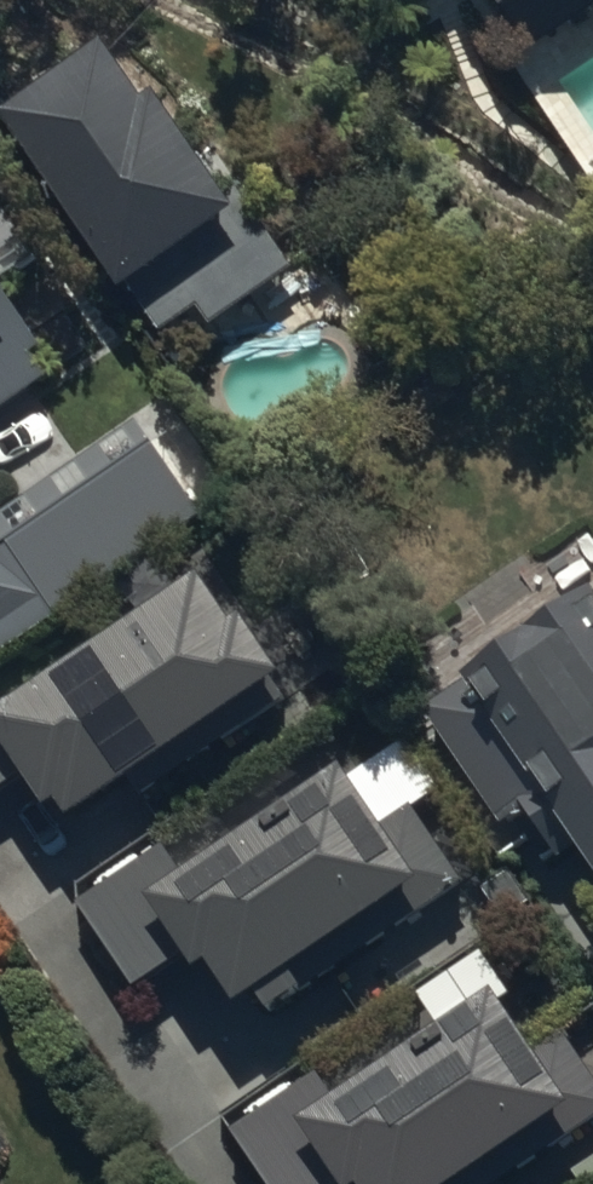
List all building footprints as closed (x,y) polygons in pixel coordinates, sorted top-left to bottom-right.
[(504,37),(561,0),(480,0),(504,37)] [(263,230),(248,240),(222,201),(168,120),(155,129),(116,70),(12,140),(131,316),(139,311),(162,344),(202,318),(217,340),(298,283),(263,230)] [(51,393),(34,368),(48,359),(31,334),(66,310),(0,210),(0,427),(51,393)] [(148,449),(44,520),(51,531),(13,557),(0,538),(0,664),(201,527),(148,449)] [(0,698),(0,741),(41,802),(52,795),(62,810),(123,768),(141,796),(290,695),(233,611),(224,617),(192,569),(0,698)] [(427,722),(529,880),(551,866),(559,880),(577,868),(592,893),(592,615),(427,722)] [(337,759),(139,890),(189,966),(201,958),(230,1001),(253,986),(268,1009),(459,882),(408,805),(380,824),(337,759)] [(293,1119),(337,1183),(349,1183),(353,1181),(355,1183),(497,1183),(592,1119),(592,1074),(562,1028),(529,1050),(487,988),(293,1119)] [(14,1166),(0,1145),(0,1175),(14,1166)]
